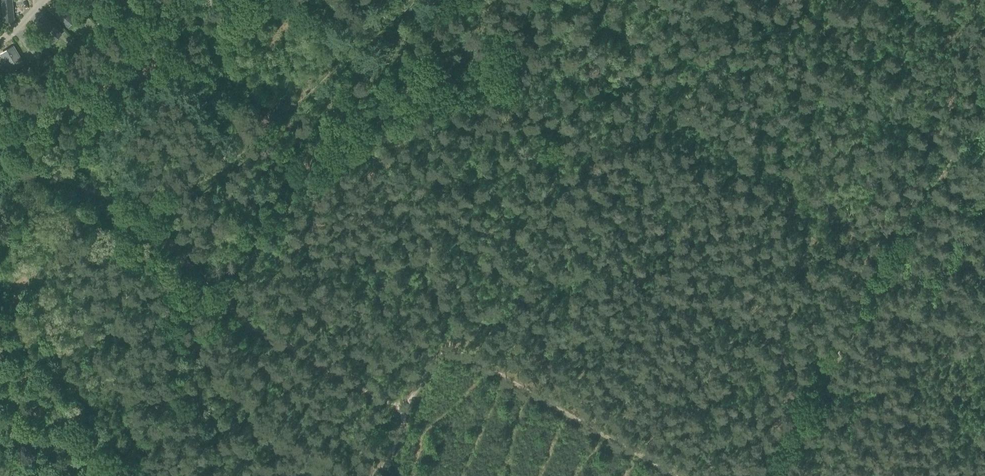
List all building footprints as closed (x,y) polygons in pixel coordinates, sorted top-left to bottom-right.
[(4,22),(15,21),(13,0),(2,0),(4,22)] [(76,19),(57,1),(49,9),(68,27),(76,19)] [(43,15),(36,23),(55,42),(62,34),(43,15)] [(11,72),(26,63),(14,45),(0,53),(11,72)] [(26,74),(31,71),(28,65),(23,69),(26,74)]
